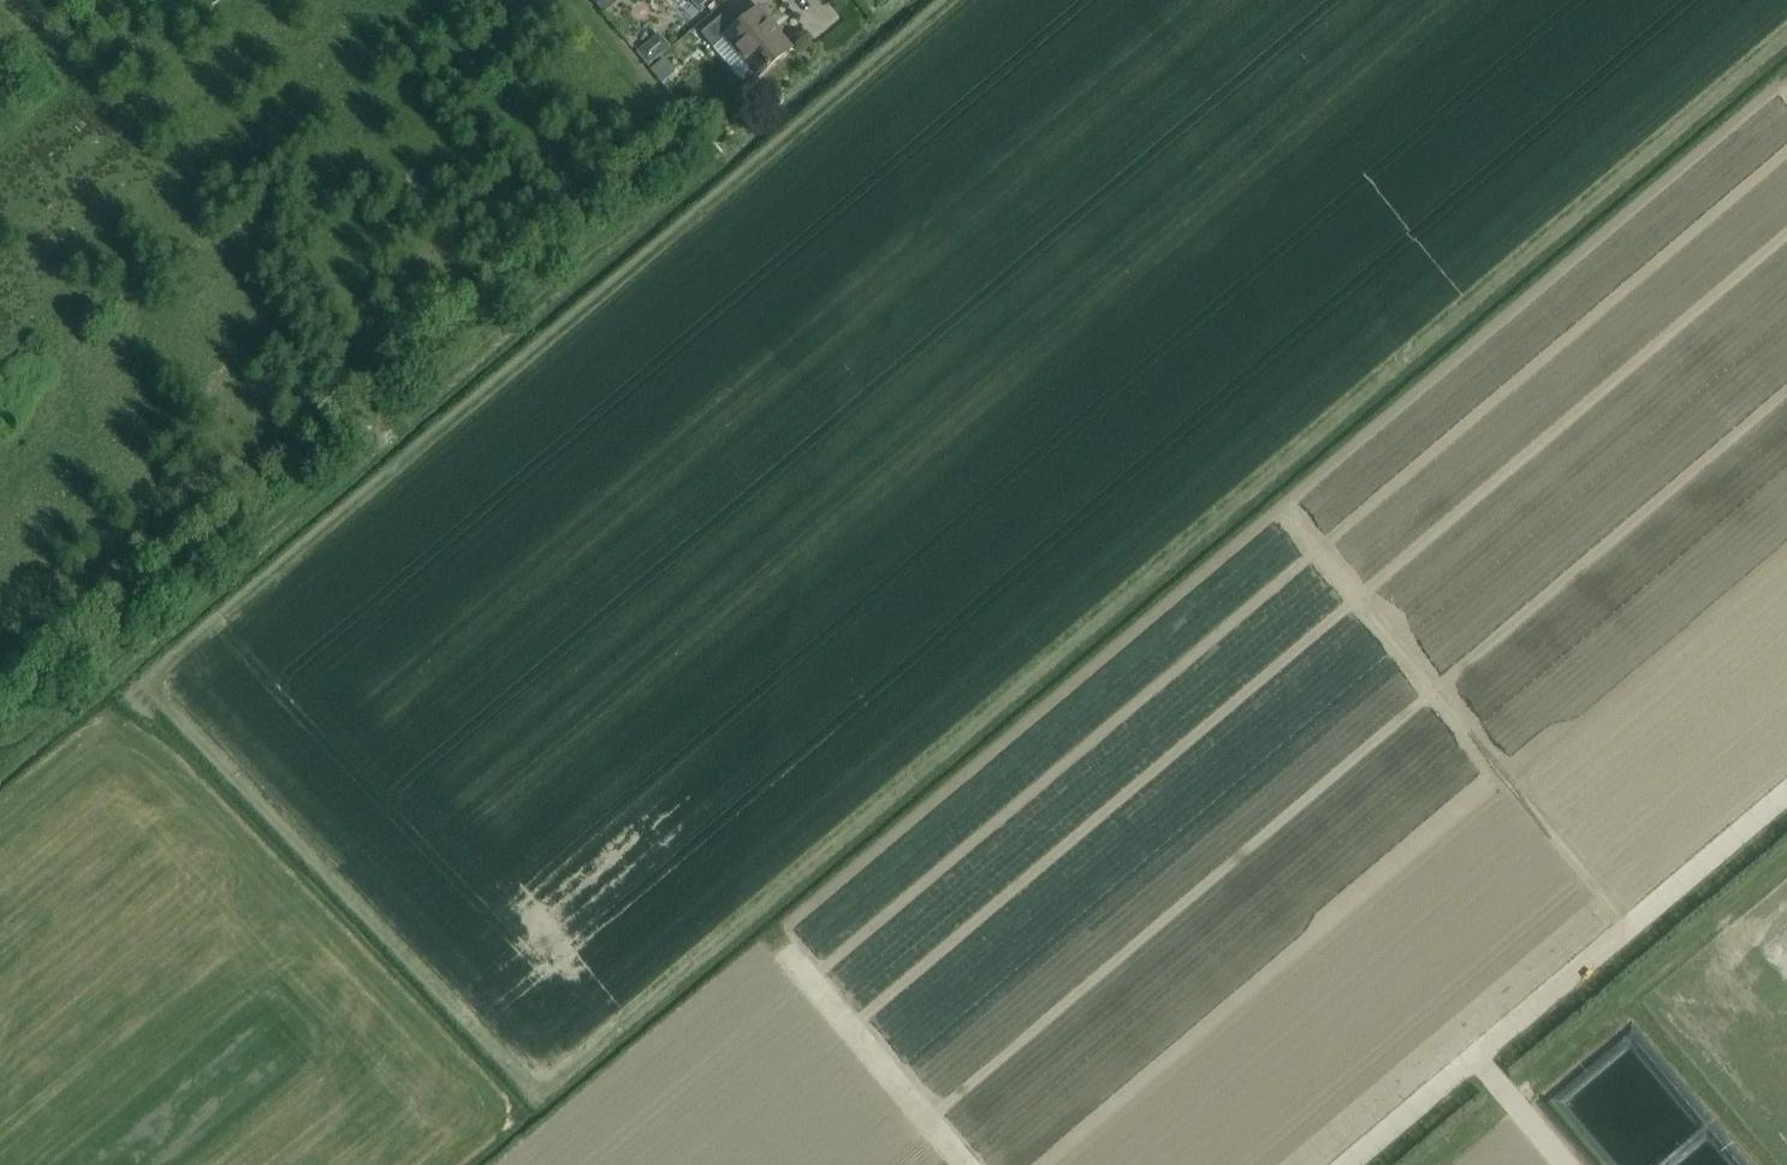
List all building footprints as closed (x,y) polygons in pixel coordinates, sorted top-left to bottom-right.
[(602,10),(614,0),(594,0),(602,10)] [(743,19),(732,6),(713,21),(700,32),(712,47),(725,36),(758,75),(789,48),(766,22),(769,20),(758,7),(743,19)] [(669,15),(655,26),(666,39),(680,28),(669,15)] [(663,80),(673,73),(662,59),(652,66),(663,80)]
